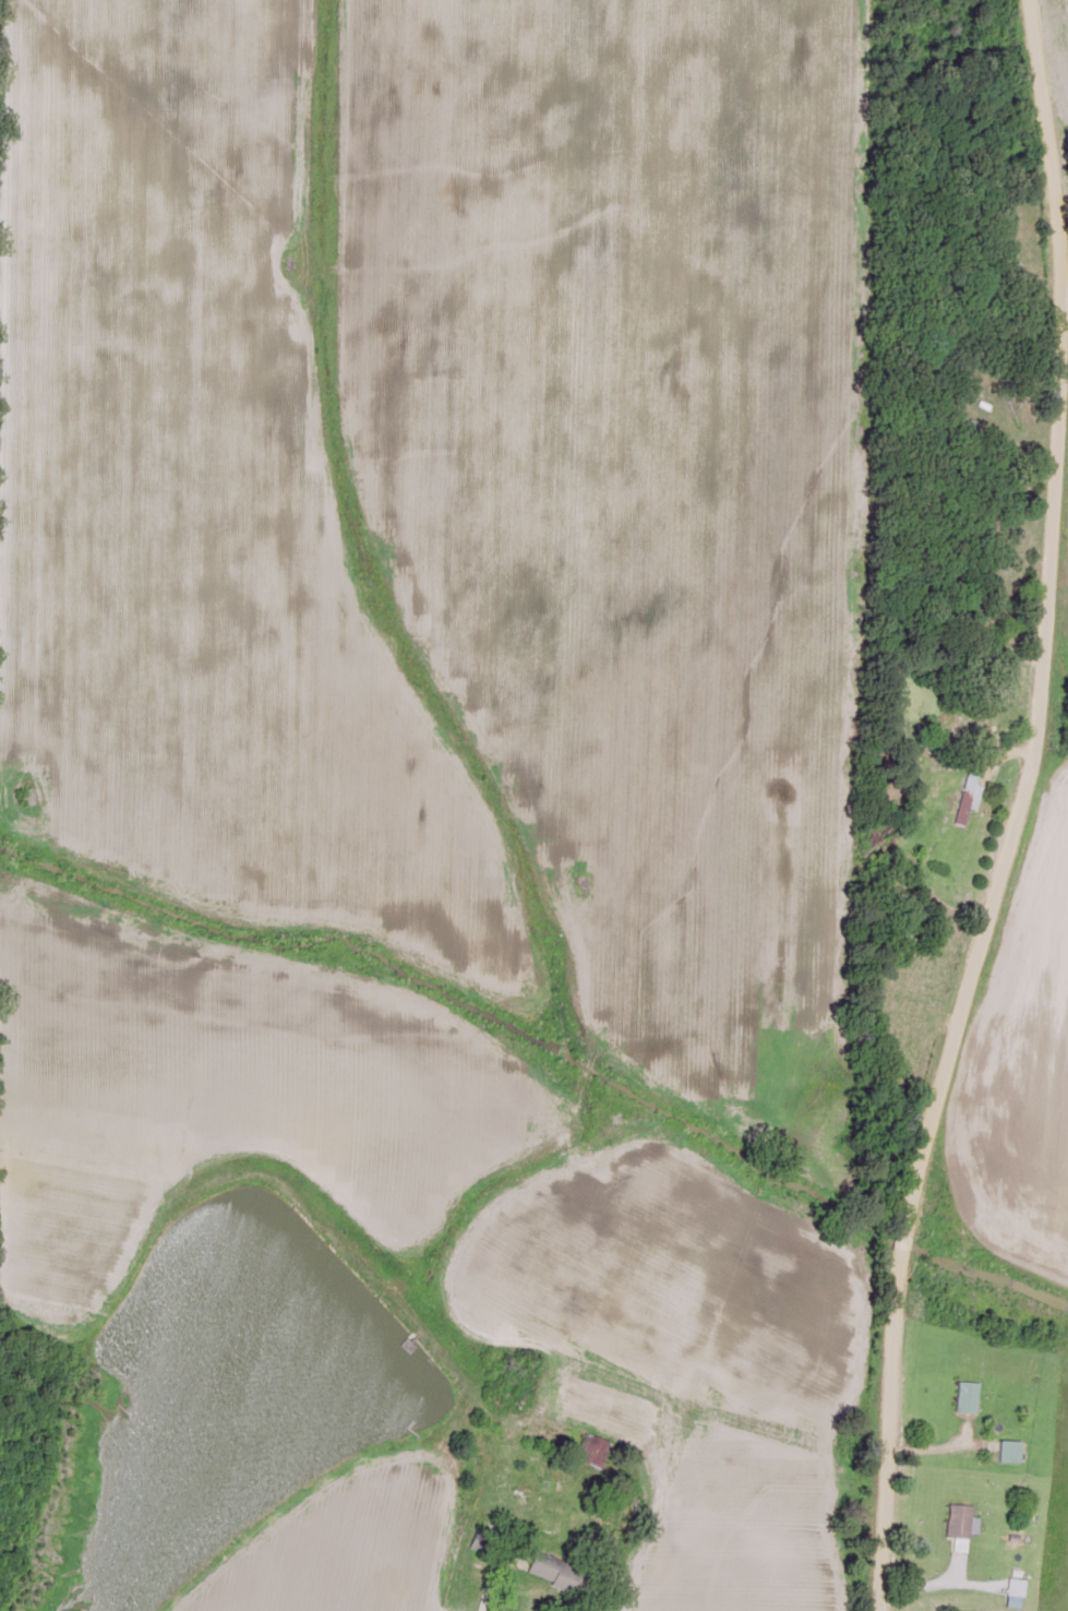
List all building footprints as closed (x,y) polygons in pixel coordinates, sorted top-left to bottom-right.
[(951,826),(962,829),(967,811),(971,812),(980,780),(965,776),(951,826)] [(953,1414),(974,1415),(977,1384),(956,1382),(953,1414)] [(605,1441),(587,1441),(587,1467),(605,1467),(605,1441)] [(1018,1441),(997,1441),(997,1463),(1018,1463),(1018,1441)] [(969,1553),(970,1506),(946,1506),(946,1539),(953,1539),(953,1553),(969,1553)]
